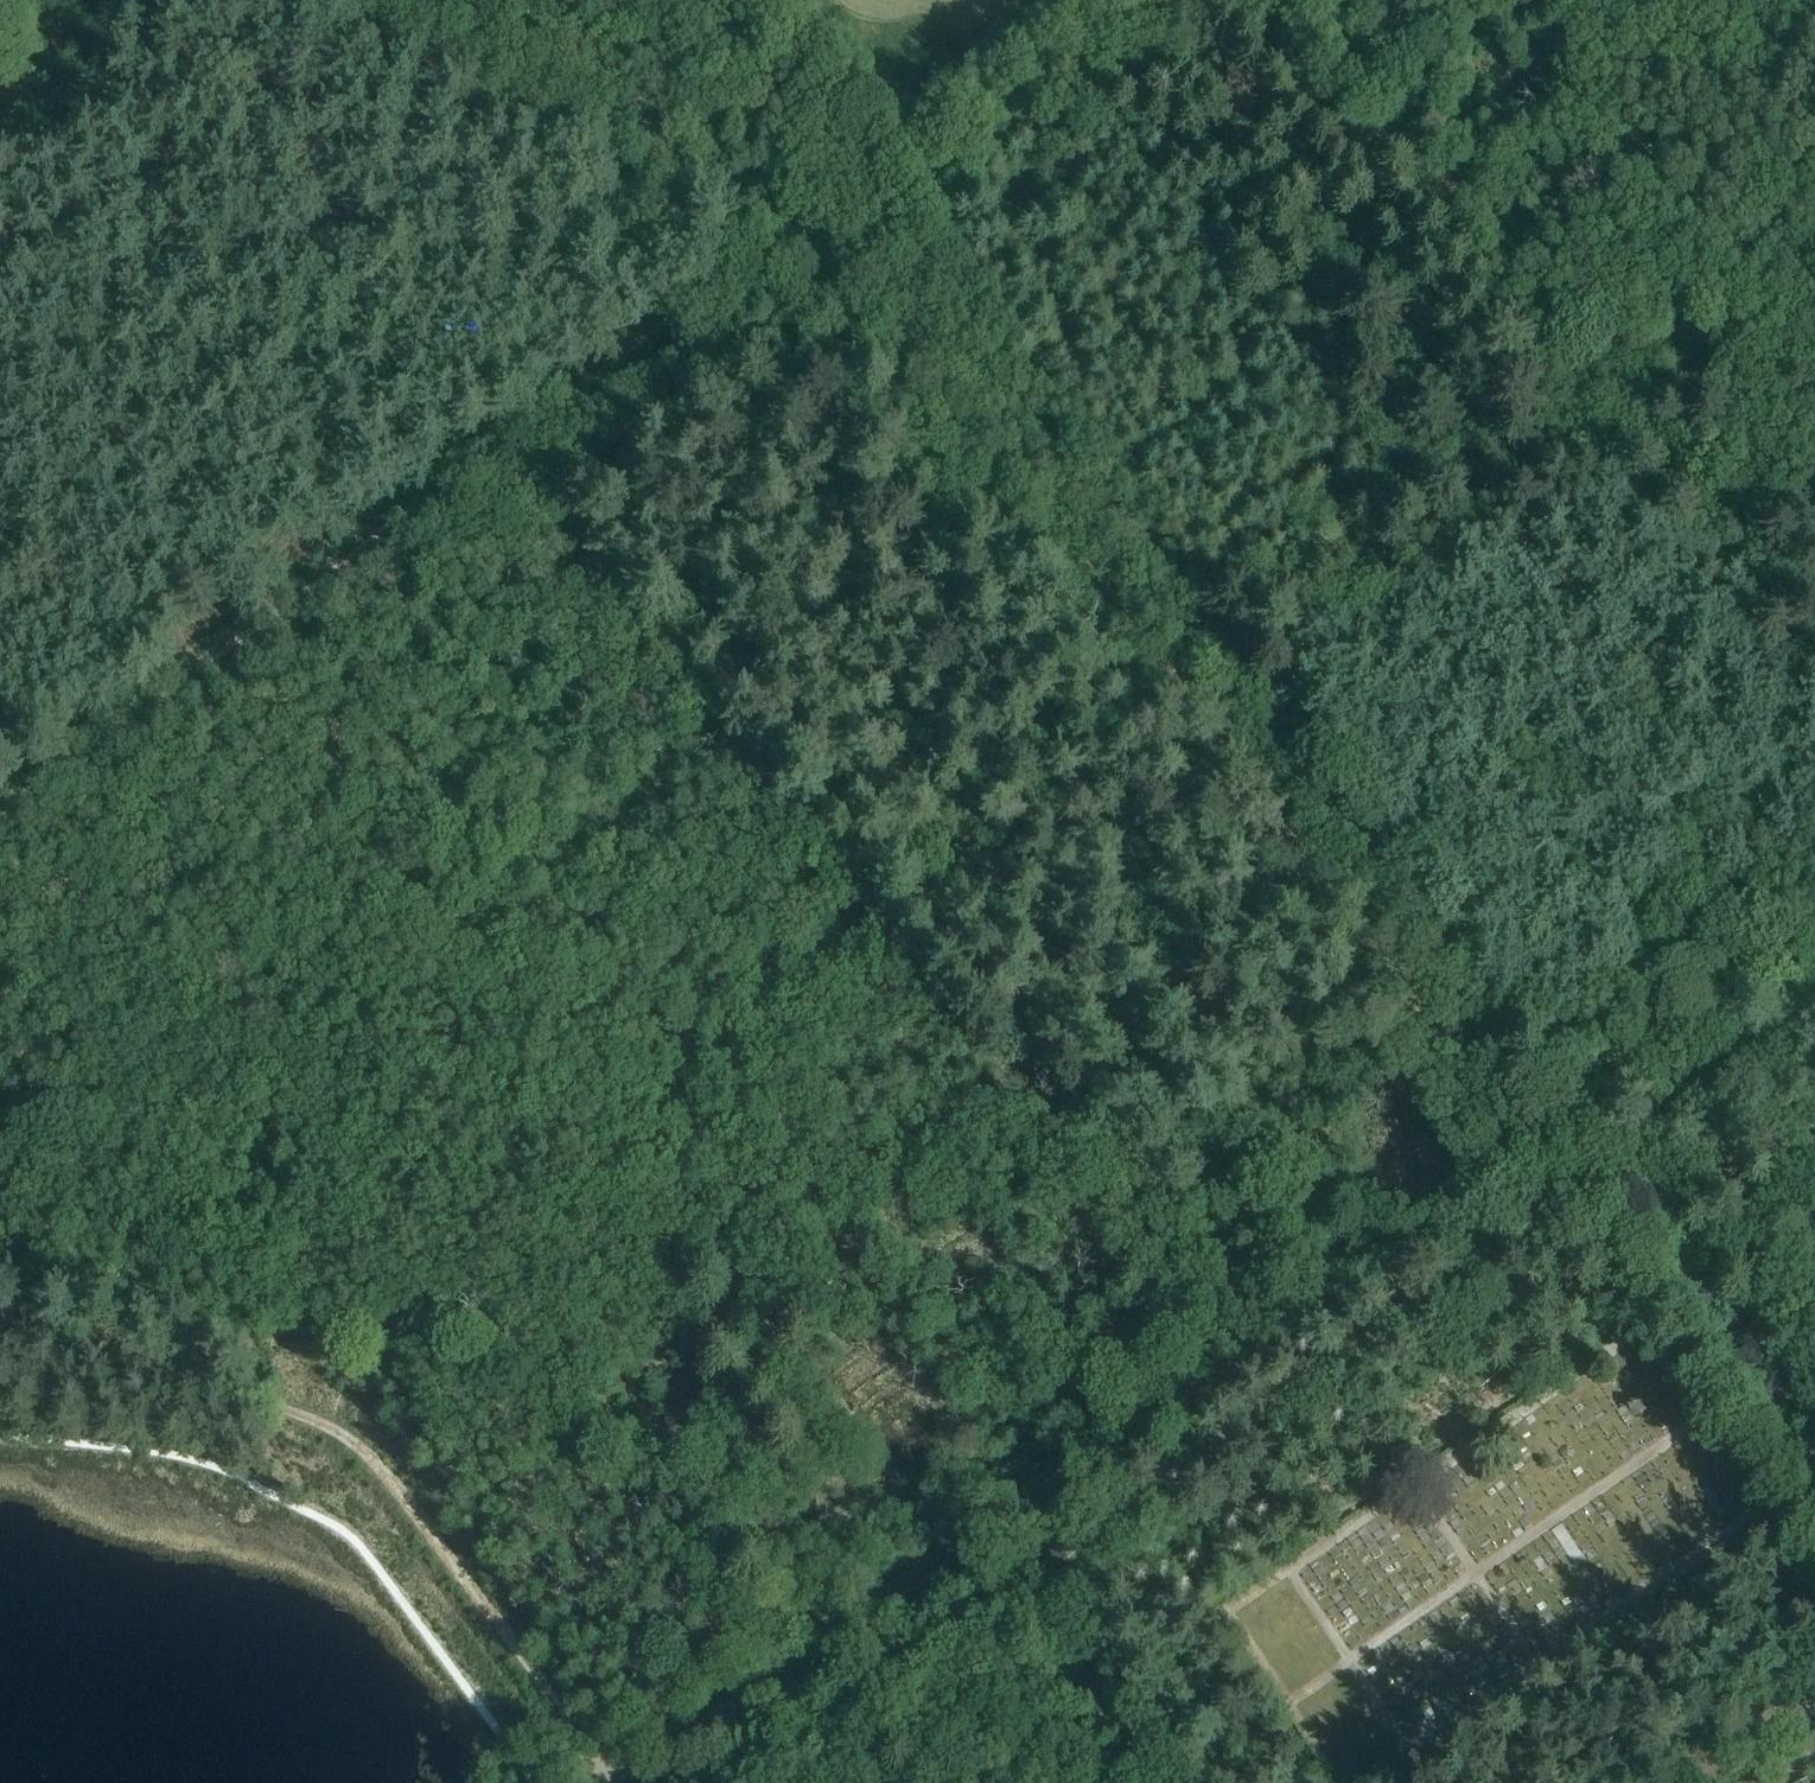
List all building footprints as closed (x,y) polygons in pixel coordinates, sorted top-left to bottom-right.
[(1713,1432),(1721,1443),(1737,1432),(1729,1420),(1713,1432)]
